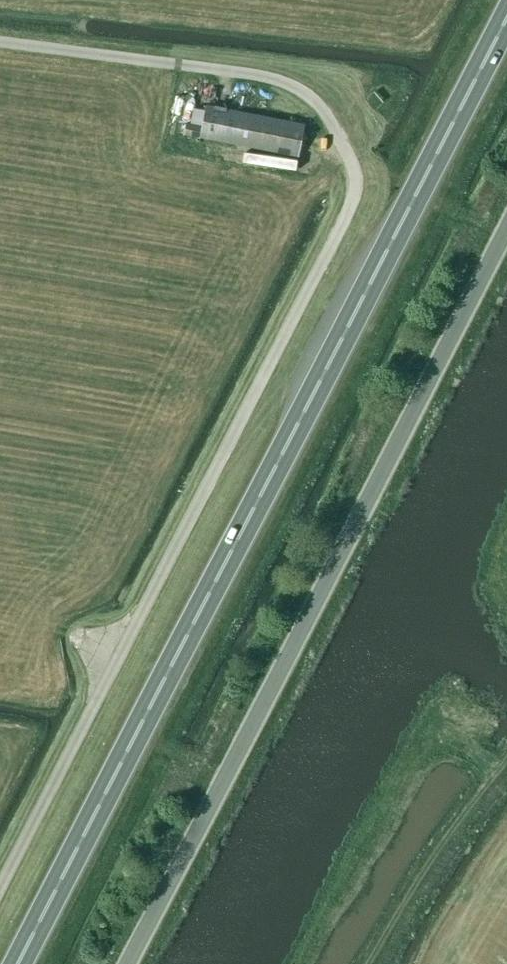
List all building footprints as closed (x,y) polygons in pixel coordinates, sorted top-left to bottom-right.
[(184,134),(299,157),(305,125),(207,105),(202,130),(186,127),(184,134)]
